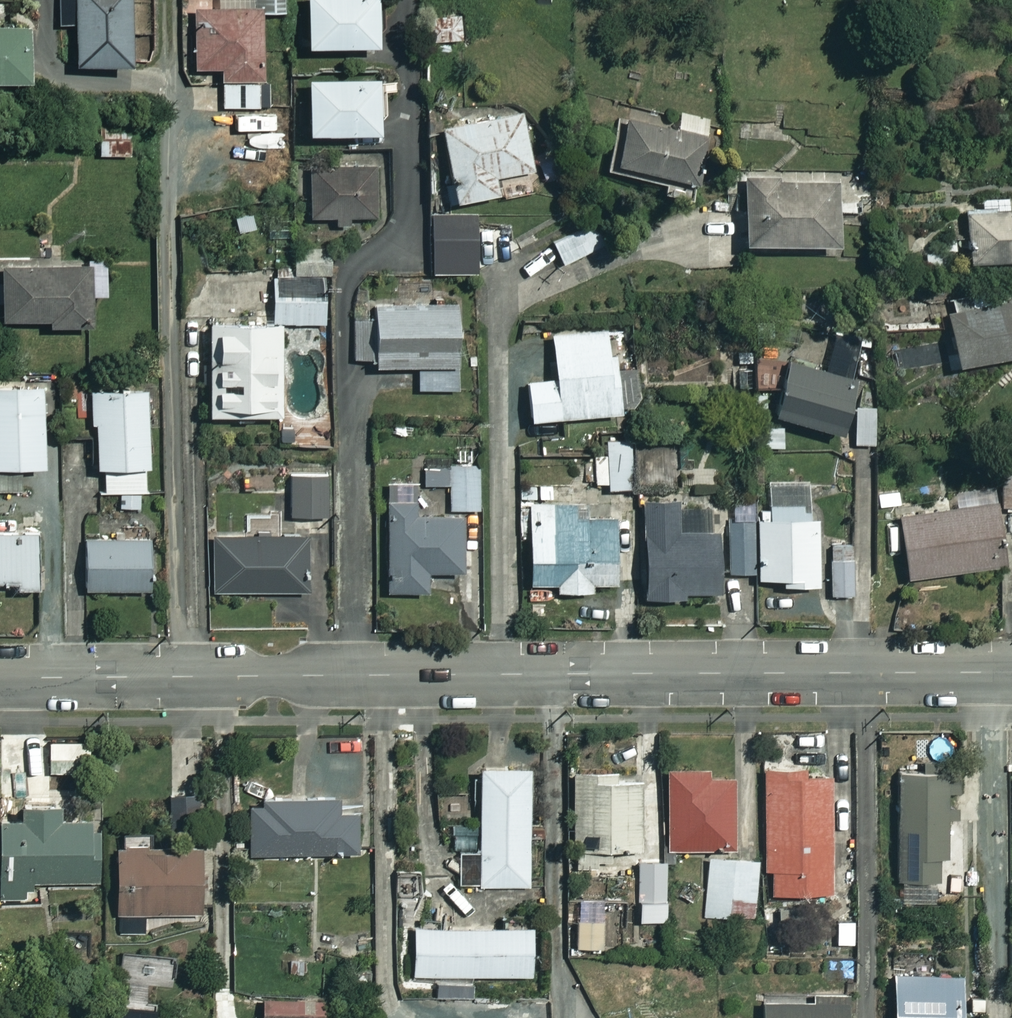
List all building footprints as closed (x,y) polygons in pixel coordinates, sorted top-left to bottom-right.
[(71,60),(123,60),(123,0),(71,0),(71,60)] [(188,7),(189,63),(215,62),(215,78),(259,77),(258,10),(286,10),(286,0),(215,0),(215,7),(188,7)] [(300,40),(372,42),(373,0),(301,0),(300,40)] [(459,14),(426,16),(427,40),(460,38),(459,14)] [(0,24),(0,77),(21,77),(20,24),(0,24)] [(374,75),(302,75),(302,128),(374,128),(374,75)] [(271,80),(220,80),(220,106),(271,106),(271,80)] [(675,125),(623,110),(606,166),(662,182),(665,174),(686,180),(704,118),(679,111),(675,125)] [(530,168),(522,113),(438,124),(448,196),(492,190),(490,173),(530,168)] [(129,153),(128,125),(96,126),(97,154),(129,153)] [(307,165),(307,213),(330,213),(330,222),(345,222),(345,213),(372,213),(372,165),(307,165)] [(833,177),(739,175),(737,238),(831,240),(833,177)] [(1004,197),(960,199),(962,255),(1011,254),(1011,202),(1004,202),(1004,197)] [(478,222),(441,207),(434,225),(471,240),(478,222)] [(591,253),(583,229),(552,239),(560,263),(591,253)] [(477,244),(429,243),(429,272),(477,273),(477,244)] [(320,271),(330,271),(329,245),(290,246),(291,272),(320,271)] [(42,315),(42,321),(86,320),(85,291),(102,290),(101,259),(0,262),(0,316),(42,315)] [(269,316),(269,322),(321,321),(320,271),(291,272),(268,272),(269,316)] [(958,305),(967,356),(1011,348),(1011,295),(958,305)] [(455,303),(353,300),(352,362),(415,363),(415,387),(454,388),(455,303)] [(269,322),(269,316),(204,318),(206,410),(271,409),(269,322)] [(607,327),(548,332),(552,375),(522,378),(525,416),(614,408),(607,327)] [(941,341),(896,345),(899,372),(944,369),(941,341)] [(844,404),(852,373),(782,353),(767,409),(863,435),(870,411),(844,404)] [(0,382),(0,463),(40,461),(36,380),(0,382)] [(117,489),(118,508),(138,507),(138,488),(145,488),(141,384),(89,387),(92,463),(101,463),(102,490),(117,489)] [(605,456),(593,456),(595,482),(606,481),(607,488),(628,487),(628,479),(633,473),(637,463),(634,452),(626,444),(626,441),(604,442),(605,456)] [(1001,456),(1000,503),(1011,503),(1011,456),(1001,456)] [(465,466),(424,466),(424,483),(450,484),(449,508),(477,508),(477,484),(465,483),(465,466)] [(0,471),(0,488),(15,489),(15,471),(0,471)] [(324,472),(287,473),(288,515),(325,513),(324,472)] [(755,524),(754,572),(780,573),(780,581),(812,581),(813,510),(802,510),(802,483),(767,483),(767,510),(755,509),(755,524)] [(999,562),(990,484),(955,489),(957,504),(895,512),(903,574),(999,562)] [(712,587),(712,528),(677,529),(677,496),(636,497),(637,593),(678,592),(678,587),(712,587)] [(611,499),(517,498),(517,532),(524,532),(524,581),(551,581),(551,588),(588,588),(588,581),(610,581),(611,499)] [(459,513),(385,511),(384,587),(422,588),(423,567),(458,567),(459,513)] [(754,572),(755,524),(725,524),(724,572),(754,572)] [(10,578),(10,583),(38,583),(37,530),(0,531),(0,578),(10,578)] [(301,533),(211,535),(212,590),(303,588),(301,533)] [(150,539),(90,539),(90,591),(150,591),(150,539)] [(851,543),(828,544),(830,593),(852,592),(851,543)] [(32,791),(28,775),(22,776),(21,736),(0,737),(0,800),(32,791)] [(523,762),(474,763),(476,849),(457,849),(457,884),(526,882),(523,762)] [(641,848),(640,774),(610,775),(610,764),(569,765),(570,864),(612,864),(612,849),(641,848)] [(801,772),(801,764),(761,764),(761,867),(770,867),(770,892),(828,892),(828,772),(801,772)] [(935,853),(942,852),(941,789),(956,789),(956,765),(893,766),(895,878),(935,877),(935,853)] [(727,766),(664,767),(665,848),(729,847),(727,766)] [(328,791),(243,792),(244,851),(350,850),(350,807),(328,808),(328,791)] [(91,811),(55,812),(54,799),(14,801),(14,815),(0,815),(0,901),(31,899),(30,879),(95,876),(91,811)] [(197,910),(191,838),(150,841),(149,830),(118,832),(119,843),(110,844),(117,934),(150,931),(149,913),(197,910)] [(754,855),(706,856),(706,914),(755,914),(754,855)] [(598,895),(576,894),(574,945),(601,946),(602,919),(597,919),(598,895)] [(525,921),(410,924),(412,975),(526,972),(525,921)] [(953,969),(889,971),(890,1017),(954,1017),(953,969)] [(809,992),(810,998),(757,1001),(758,1017),(839,1017),(838,991),(809,992)]
